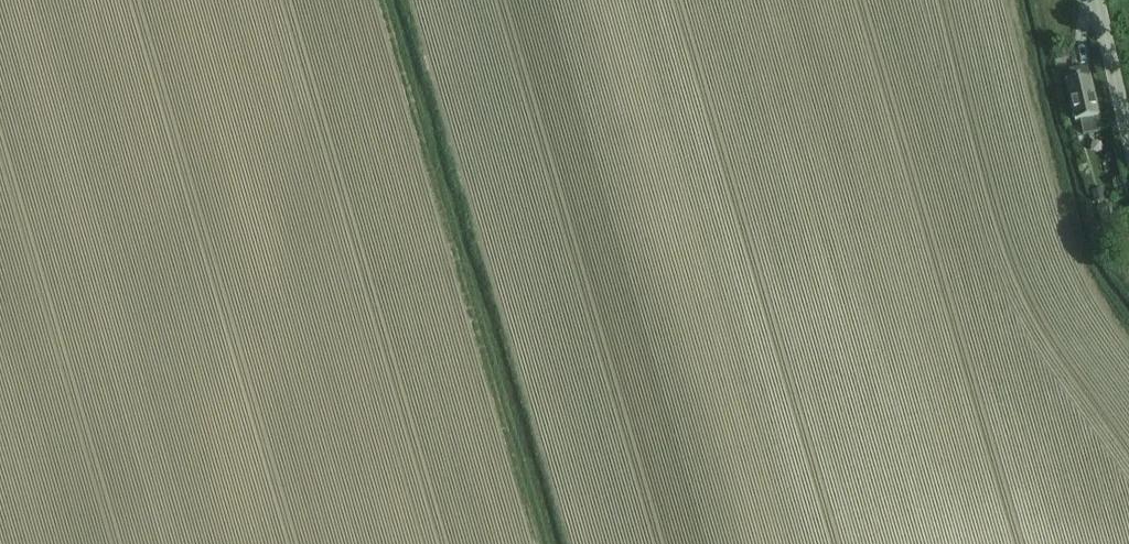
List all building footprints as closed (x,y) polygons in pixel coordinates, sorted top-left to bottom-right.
[(1098,117),(1101,117),(1091,76),(1091,77),(1088,66),(1070,70),(1073,82),(1066,83),(1075,123),(1080,121),(1083,136),(1101,132),(1098,117)] [(1103,189),(1092,192),(1095,202),(1106,199),(1103,189)] [(1107,237),(1111,249),(1120,247),(1116,234),(1108,237),(1107,237)]
